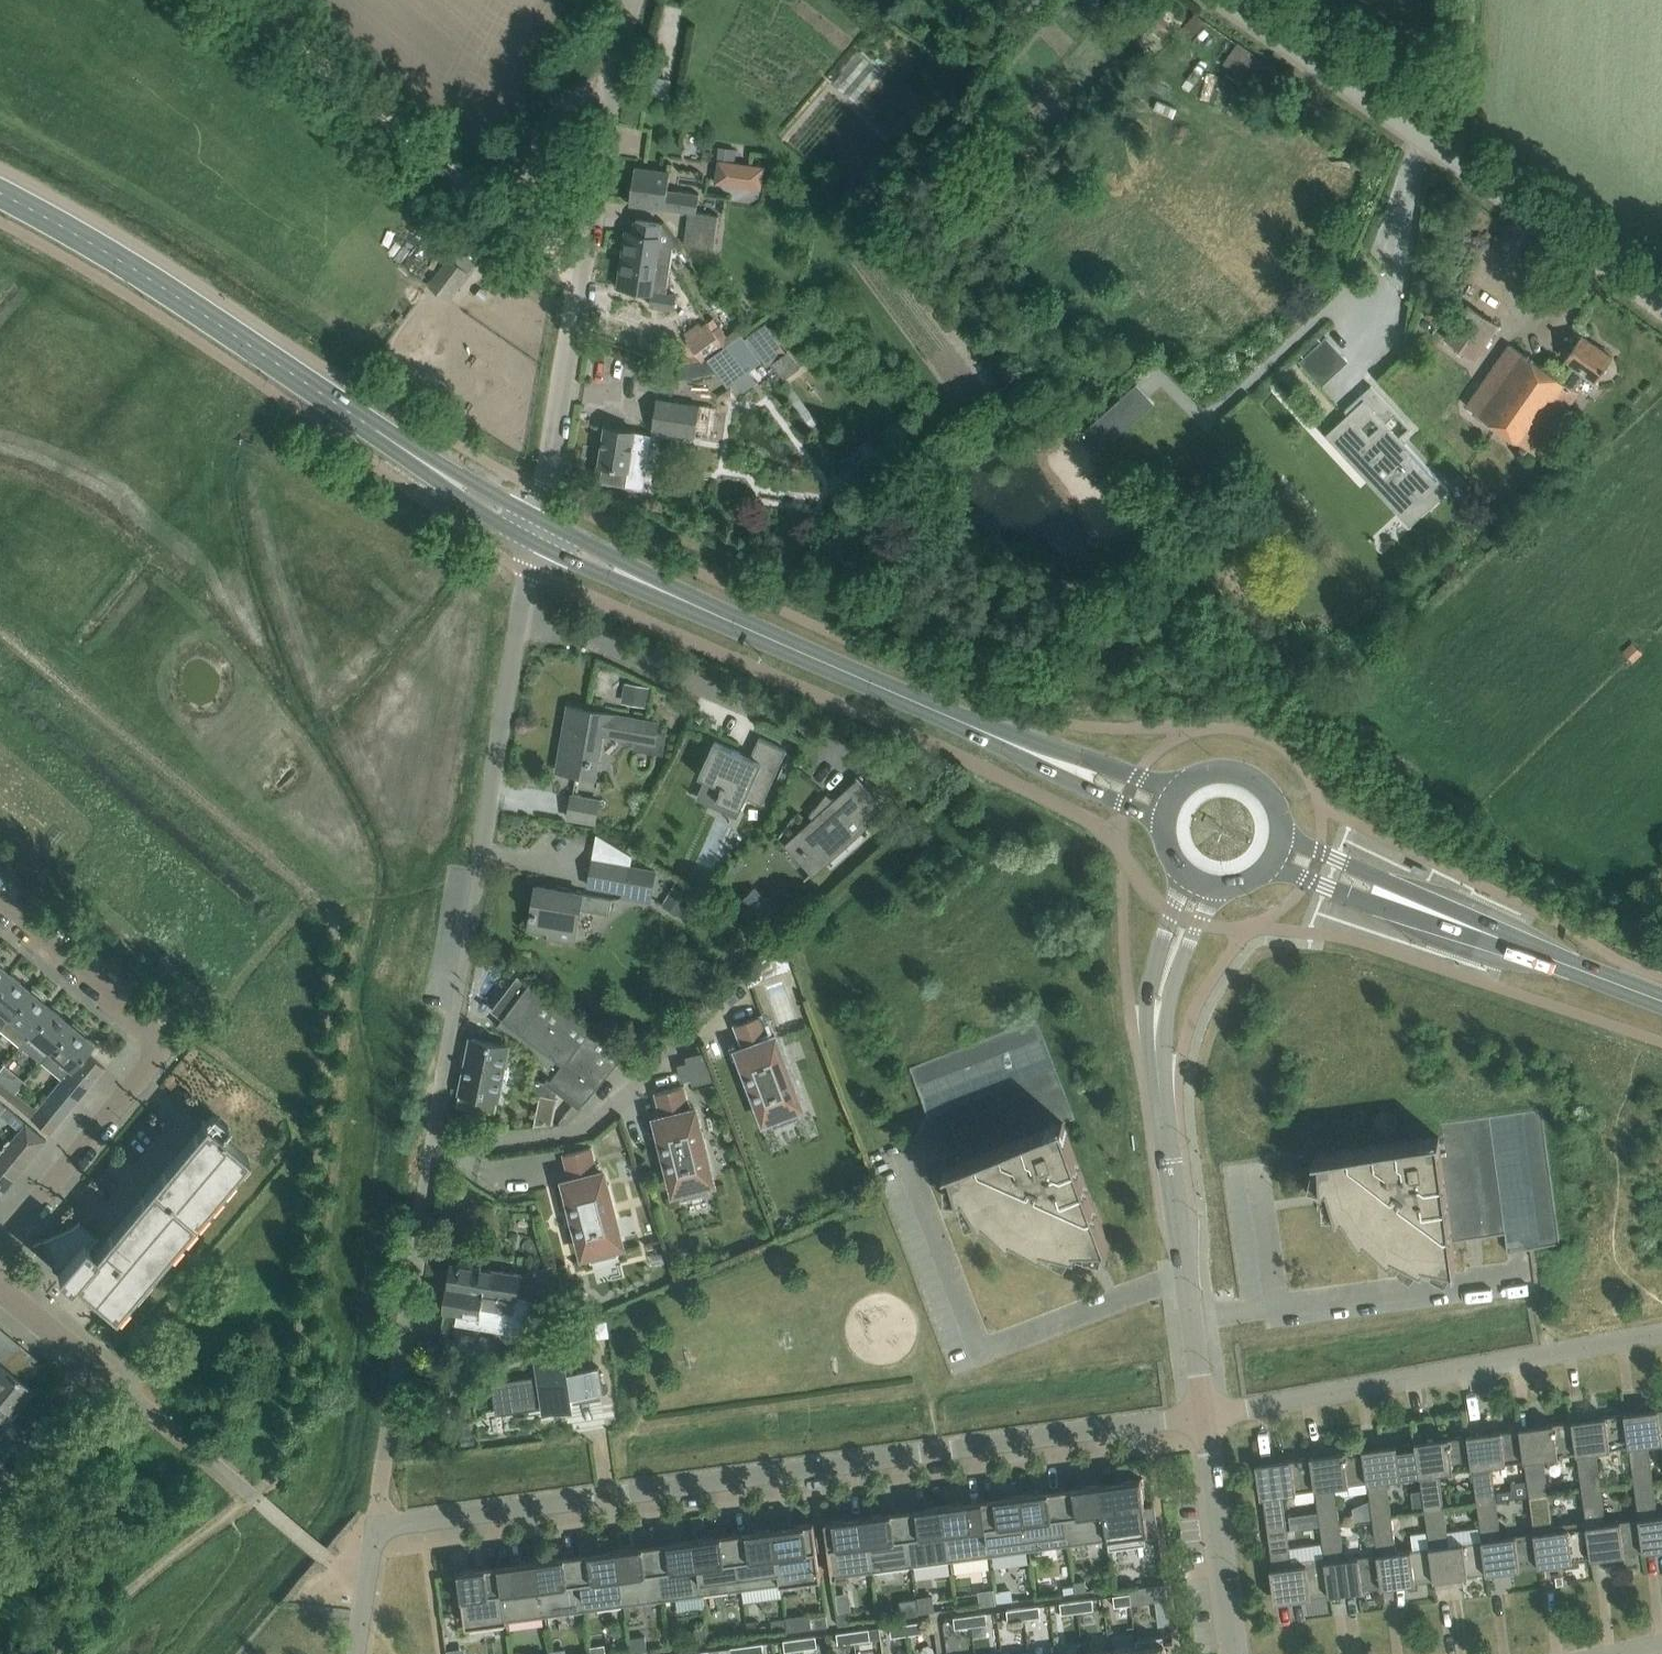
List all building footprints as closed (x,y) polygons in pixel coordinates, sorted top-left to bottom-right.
[(1228,42),(1240,53),(1255,36),(1243,25),(1228,42)] [(1221,97),(1231,106),(1248,87),(1238,78),(1221,97)] [(720,159),(768,164),(771,139),(723,134),(720,159)] [(750,164),(718,160),(715,183),(747,188),(750,164)] [(697,215),(699,195),(668,191),(671,172),(636,167),(630,204),(665,209),(665,210),(689,214),(685,246),(714,250),(719,218),(697,215)] [(626,233),(618,287),(654,292),(652,305),(675,308),(677,294),(667,293),(674,250),(679,247),(662,223),(636,220),(636,221),(634,232),(626,231),(626,233)] [(470,272),(450,256),(428,284),(448,300),(470,272)] [(1445,338),(1475,359),(1499,326),(1469,305),(1445,338)] [(707,323),(685,339),(702,363),(708,359),(725,347),(713,330),(707,323)] [(720,325),(713,330),(725,347),(730,343),(722,331),(724,330),(720,325)] [(761,362),(741,335),(730,343),(725,347),(708,359),(728,387),(761,362)] [(1574,389),(1586,373),(1596,380),(1613,357),(1582,335),(1565,359),(1571,363),(1560,379),(1510,344),(1467,406),(1522,443),(1520,446),(1528,451),(1530,449),(1536,454),(1579,392),(1574,389)] [(787,353),(772,363),(784,379),(800,368),(788,352),(787,353)] [(1099,420),(1111,433),(1150,398),(1139,385),(1099,420)] [(1398,513),(1437,477),(1401,438),(1411,428),(1372,386),(1345,410),(1349,414),(1326,435),(1398,513)] [(696,438),(700,406),(657,400),(652,432),(696,438)] [(606,426),(599,465),(604,466),(601,482),(627,486),(644,489),(653,434),(636,432),(636,431),(606,426)] [(1633,661),(1642,653),(1633,642),(1623,651),(1633,661)] [(625,682),(621,702),(646,707),(650,687),(625,682)] [(566,755),(561,754),(557,770),(595,777),(603,733),(655,743),(659,722),(569,706),(565,727),(571,728),(566,755)] [(715,741),(699,776),(722,787),(721,787),(723,788),(718,799),(729,804),(729,805),(741,810),(747,798),(762,805),(787,750),(760,737),(751,757),(741,752),(715,741)] [(863,827),(886,806),(858,775),(857,776),(859,778),(845,790),(848,794),(839,802),(827,793),(810,815),(815,819),(795,838),(805,849),(803,851),(806,855),(807,855),(817,867),(805,878),(806,879),(821,865),(863,827)] [(573,795),(569,817),(595,822),(599,800),(573,795)] [(656,869),(632,864),(593,856),(587,888),(622,894),(622,898),(651,902),(656,869)] [(680,913),(693,891),(677,881),(664,903),(680,913)] [(535,885),(528,930),(549,933),(548,939),(577,943),(578,938),(583,908),(610,912),(612,898),(535,885)] [(763,904),(752,891),(739,903),(757,922),(766,913),(760,906),(763,904)] [(780,973),(791,969),(782,945),(773,953),(780,973)] [(11,975),(3,968),(4,965),(0,961),(0,988),(11,975)] [(751,984),(763,979),(758,966),(748,976),(751,984)] [(31,991),(11,975),(0,988),(0,1026),(1,1027),(2,1027),(31,991)] [(497,1025),(532,1051),(534,1053),(536,1055),(538,1056),(540,1059),(542,1061),(543,1063),(544,1066),(545,1068),(554,1075),(549,1081),(581,1106),(623,1052),(591,1028),(519,975),(493,1009),(503,1018),(498,1024),(497,1025)] [(29,1035),(52,1008),(43,1001),(45,998),(33,989),(31,991),(2,1027),(1,1027),(0,1028),(21,1046),(29,1036),(29,1035)] [(49,1052),(72,1025),(52,1008),(29,1035),(29,1036),(21,1046),(41,1062),(42,1060),(49,1052)] [(739,1051),(766,1120),(770,1119),(773,1127),(801,1117),(797,1108),(802,1107),(776,1037),(771,1039),(762,1015),(735,1025),(744,1049),(739,1051)] [(1075,1119),(1037,1019),(910,1068),(929,1117),(946,1111),(961,1150),(964,1159),(1063,1122),(1064,1124),(1075,1119)] [(85,1051),(93,1042),(84,1035),(85,1032),(74,1023),(72,1025),(49,1052),(42,1060),(62,1078),(63,1078),(67,1074),(76,1063),(85,1051)] [(509,1045),(471,1038),(460,1092),(499,1100),(509,1045)] [(106,1068),(85,1051),(76,1063),(96,1079),(106,1068)] [(692,1062),(679,1065),(683,1079),(695,1076),(697,1082),(712,1079),(702,1053),(691,1056),(692,1062)] [(96,1079),(76,1063),(67,1074),(87,1091),(96,1079)] [(87,1091),(67,1074),(63,1078),(62,1078),(57,1084),(78,1101),(87,1091)] [(4,1094),(10,1087),(0,1078),(0,1091),(4,1094)] [(533,1080),(531,1092),(541,1094),(543,1094),(556,1097),(557,1091),(546,1083),(533,1080)] [(78,1101),(57,1084),(48,1095),(69,1112),(78,1101)] [(657,1119),(675,1191),(680,1190),(682,1199),(711,1192),(708,1183),(713,1181),(695,1109),(690,1110),(684,1085),(656,1092),(662,1117),(657,1119)] [(17,1092),(10,1100),(24,1111),(31,1103),(17,1092)] [(541,1094),(535,1125),(553,1123),(558,1097),(556,1097),(543,1094),(541,1094)] [(69,1112),(48,1095),(39,1105),(60,1123),(69,1112)] [(60,1123),(39,1105),(36,1108),(37,1109),(31,1117),(51,1134),(60,1123)] [(1436,1124),(1437,1136),(1439,1136),(1453,1241),(1505,1234),(1507,1252),(1508,1252),(1530,1249),(1543,1247),(1560,1245),(1542,1110),(1436,1124)] [(26,1123),(12,1111),(5,1118),(19,1129),(20,1130),(26,1123)] [(451,1121),(449,1137),(467,1135),(469,1125),(451,1121)] [(1110,1245),(1064,1124),(1063,1122),(964,1159),(945,1167),(946,1169),(952,1166),(960,1194),(962,1193),(961,1192),(966,1191),(982,1219),(984,1218),(984,1217),(988,1214),(1011,1237),(1012,1235),(1015,1231),(1043,1247),(1044,1245),(1043,1245),(1046,1241),(1077,1249),(1077,1247),(1078,1242),(1107,1241),(1108,1245),(1110,1245)] [(47,1139),(26,1123),(20,1130),(19,1129),(17,1132),(38,1150),(47,1139)] [(114,1316),(248,1157),(209,1124),(207,1126),(208,1127),(88,1270),(81,1265),(91,1253),(86,1249),(97,1236),(78,1220),(74,1224),(70,1226),(31,1244),(32,1246),(44,1240),(47,1248),(44,1250),(47,1257),(51,1255),(58,1272),(56,1274),(68,1284),(78,1272),(82,1276),(76,1284),(114,1316)] [(38,1150),(17,1132),(9,1142),(30,1159),(38,1150)] [(1439,1136),(1437,1136),(1314,1153),(1314,1155),(1321,1154),(1322,1183),(1324,1183),(1324,1181),(1329,1181),(1339,1212),(1340,1211),(1340,1210),(1345,1209),(1362,1236),(1364,1235),(1363,1234),(1367,1232),(1391,1253),(1392,1252),(1392,1251),(1395,1248),(1424,1263),(1425,1261),(1424,1261),(1426,1256),(1454,1263),(1455,1267),(1457,1267),(1453,1241),(1439,1136)] [(30,1159),(9,1142),(0,1152),(22,1169),(30,1159)] [(599,1173),(592,1146),(564,1154),(571,1180),(566,1181),(584,1254),(589,1253),(591,1262),(619,1254),(617,1245),(622,1244),(604,1172),(599,1173)] [(0,1152),(0,1168),(14,1179),(22,1169),(0,1152)] [(0,1168),(0,1187),(4,1190),(14,1179),(0,1168)] [(523,1274),(452,1263),(448,1285),(520,1297),(523,1274)] [(560,1276),(541,1282),(547,1305),(550,1305),(550,1307),(565,1303),(560,1276)] [(447,1293),(444,1310),(458,1312),(456,1324),(513,1333),(514,1326),(531,1329),(535,1303),(519,1300),(520,1297),(448,1285),(448,1286),(448,1287),(448,1288),(447,1293)] [(12,1337),(1,1328),(0,1330),(0,1351),(12,1337)] [(448,1328),(447,1329),(444,1352),(480,1358),(484,1333),(448,1328)] [(22,1346),(12,1337),(0,1351),(0,1363),(1,1361),(6,1365),(22,1346)] [(17,1374),(33,1355),(22,1346),(6,1365),(17,1374)] [(26,1382),(43,1363),(33,1355),(17,1374),(26,1382)] [(522,1378),(510,1380),(513,1405),(526,1403),(544,1400),(545,1409),(573,1405),(572,1396),(603,1391),(599,1367),(568,1371),(566,1355),(538,1359),(540,1375),(522,1378)] [(6,1365),(1,1361),(0,1363),(0,1402),(13,1413),(32,1390),(25,1383),(26,1382),(17,1374),(6,1365)] [(0,1402),(0,1428),(13,1413),(0,1402)] [(1624,1413),(1629,1446),(1634,1482),(1653,1480),(1648,1444),(1661,1442),(1661,1408),(1624,1413)] [(1629,1446),(1624,1413),(1572,1420),(1577,1454),(1581,1489),(1601,1487),(1596,1451),(1629,1446)] [(1577,1454),(1572,1420),(1520,1427),(1524,1461),(1529,1497),(1549,1494),(1544,1458),(1577,1454)] [(1524,1461),(1520,1427),(1467,1435),(1472,1468),(1477,1504),(1496,1501),(1492,1465),(1524,1461)] [(1472,1468),(1467,1435),(1415,1442),(1420,1475),(1425,1511),(1444,1508),(1439,1472),(1472,1468)] [(1420,1475),(1415,1442),(1363,1449),(1367,1482),(1372,1518),(1392,1515),(1387,1479),(1420,1475)] [(1367,1482),(1363,1449),(1311,1456),(1315,1489),(1320,1525),(1340,1522),(1335,1486),(1367,1482)] [(1315,1489),(1311,1456),(1256,1464),(1261,1497),(1263,1496),(1268,1532),(1287,1530),(1282,1494),(1315,1489)] [(1148,1534),(1141,1478),(1120,1481),(1121,1486),(1102,1489),(1101,1489),(1108,1539),(1109,1549),(1147,1543),(1146,1534),(1148,1534)] [(1658,1516),(1653,1480),(1634,1482),(1639,1518),(1643,1551),(1661,1549),(1661,1515),(1658,1516)] [(1101,1489),(1102,1489),(1102,1483),(1081,1486),(1082,1492),(1062,1495),(1069,1545),(1108,1539),(1101,1489)] [(1643,1551),(1639,1518),(1606,1523),(1601,1487),(1581,1489),(1586,1520),(1591,1558),(1643,1551)] [(1069,1545),(1062,1495),(1042,1497),(1042,1492),(1022,1494),(1030,1550),(1069,1545)] [(1030,1550),(1022,1494),(1003,1497),(1004,1502),(984,1505),(990,1555),(1030,1550)] [(1591,1558),(1586,1520),(1553,1525),(1549,1494),(1529,1497),(1534,1533),(1539,1566),(1591,1558)] [(1539,1566),(1534,1533),(1501,1537),(1496,1501),(1477,1504),(1482,1540),(1486,1573),(1539,1566)] [(990,1555),(984,1505),(964,1508),(963,1502),(944,1505),(951,1561),(990,1555)] [(951,1561),(944,1505),(924,1507),(925,1513),(905,1516),(912,1566),(951,1561)] [(1462,1506),(1455,1507),(1456,1515),(1463,1514),(1462,1506)] [(1486,1573),(1482,1540),(1449,1544),(1444,1508),(1425,1511),(1429,1547),(1434,1580),(1486,1573)] [(912,1566),(905,1516),(885,1518),(885,1513),(864,1516),(865,1521),(866,1521),(873,1571),(912,1566)] [(1434,1580),(1429,1547),(1397,1551),(1392,1515),(1372,1518),(1377,1554),(1382,1587),(1434,1580)] [(866,1521),(865,1521),(846,1524),(845,1518),(825,1521),(832,1577),(873,1571),(866,1521)] [(821,1578),(814,1522),(793,1525),(794,1531),(776,1533),(774,1534),(781,1584),(821,1578)] [(1382,1587),(1377,1554),(1344,1558),(1340,1522),(1320,1525),(1324,1556),(1329,1594),(1382,1587)] [(774,1534),(776,1533),(775,1528),(754,1531),(755,1536),(735,1539),(742,1589),(781,1584),(774,1534)] [(1329,1594),(1324,1556),(1291,1560),(1287,1530),(1268,1532),(1273,1568),(1271,1568),(1275,1602),(1329,1594)] [(742,1589),(735,1539),(715,1542),(715,1536),(695,1539),(703,1594),(742,1589)] [(703,1594),(695,1539),(676,1541),(677,1547),(657,1550),(663,1600),(703,1594)] [(663,1600),(657,1550),(637,1552),(636,1546),(617,1549),(624,1605),(663,1600)] [(624,1605),(617,1549),(597,1552),(598,1557),(578,1560),(585,1610),(624,1605)] [(585,1610),(578,1560),(558,1563),(558,1557),(538,1560),(546,1616),(585,1610)] [(546,1616),(538,1560),(519,1562),(520,1568),(500,1571),(507,1621),(546,1616)] [(985,1579),(1019,1577),(1018,1561),(984,1563),(985,1579)] [(908,1584),(939,1583),(938,1566),(907,1567),(908,1584)] [(507,1621),(500,1571),(480,1573),(479,1568),(459,1570),(466,1626),(507,1621)] [(1086,1580),(1074,1582),(1076,1592),(1076,1593),(1087,1591),(1086,1580)] [(1167,1599),(1165,1584),(1129,1589),(1130,1593),(1131,1604),(1157,1601),(1167,1599)] [(996,1603),(995,1591),(995,1589),(979,1591),(981,1605),(996,1603)] [(1011,1589),(995,1591),(996,1603),(1013,1601),(1011,1589)] [(1131,1604),(1130,1593),(1113,1595),(1115,1606),(1131,1604)] [(932,1595),(916,1597),(918,1613),(935,1611),(932,1595)] [(916,1597),(900,1600),(902,1615),(918,1613),(916,1597)] [(1094,1609),(1093,1598),(1076,1600),(1078,1611),(1094,1609)] [(1167,1599),(1157,1601),(1160,1626),(1171,1624),(1167,1599)] [(1078,1611),(1076,1600),(1060,1602),(1062,1614),(1078,1611)] [(1041,1616),(1039,1605),(1023,1607),(1025,1619),(1041,1616)] [(1025,1619),(1023,1607),(1007,1609),(1009,1621),(1025,1619)] [(988,1624),(986,1612),(970,1615),(972,1626),(988,1624)] [(827,1614),(811,1616),(812,1628),(828,1626),(827,1614)] [(972,1626),(970,1615),(954,1617),(955,1628),(972,1626)] [(786,1618),(772,1620),(774,1633),(788,1631),(786,1618)] [(924,1632),(923,1621),(906,1623),(908,1634),(924,1632)] [(908,1634),(906,1623),(890,1625),(892,1637),(908,1634)] [(871,1639),(869,1628),(853,1630),(855,1642),(871,1639)] [(855,1642),(853,1630),(837,1633),(838,1644),(855,1642)] [(645,1635),(629,1637),(631,1652),(647,1650),(645,1635)] [(818,1647),(816,1635),(800,1638),(801,1649),(818,1647)] [(1137,1647),(1138,1653),(1166,1653),(1163,1635),(1136,1639),(1137,1647)] [(801,1649),(800,1638),(784,1640),(785,1651),(801,1649)] [(763,1643),(747,1645),(748,1653),(763,1653),(764,1653),(763,1643)] [(747,1645),(730,1647),(731,1653),(748,1653),(747,1645)]
